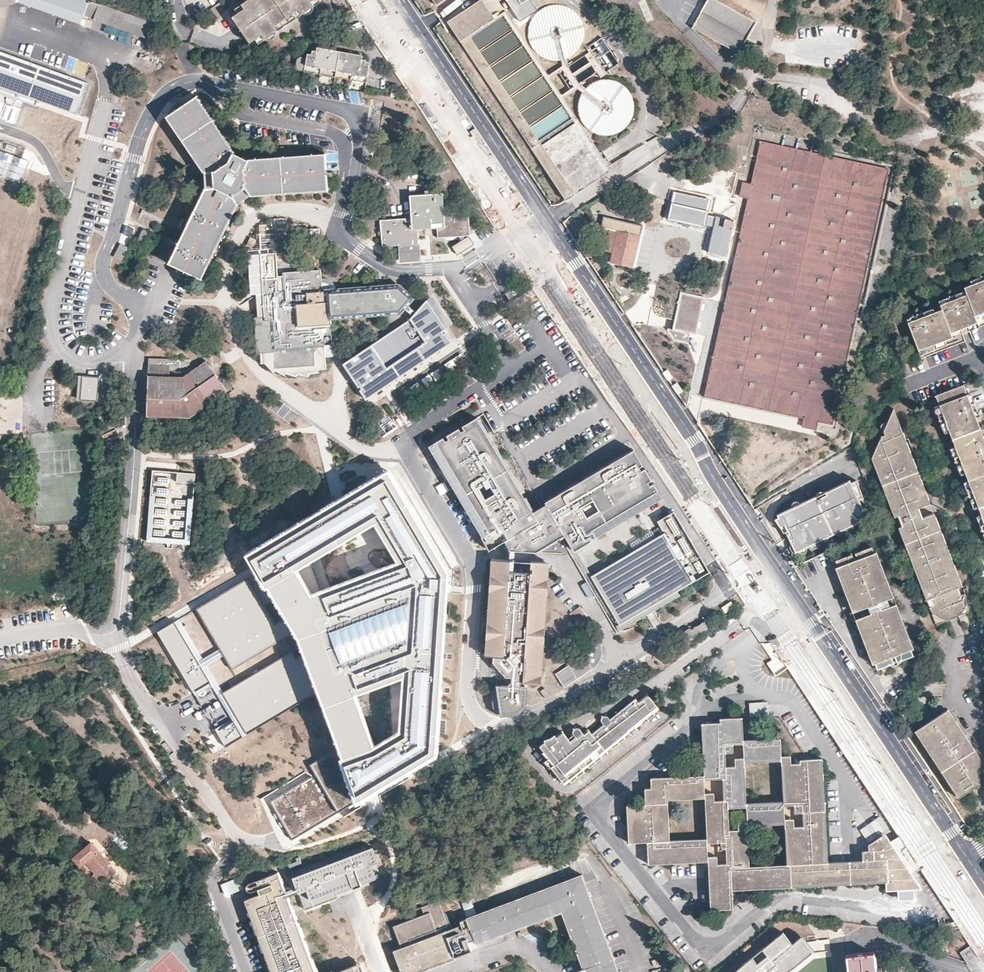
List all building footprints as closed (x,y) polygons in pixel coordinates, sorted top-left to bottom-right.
[(13,4),(17,1),(80,23),(83,15),(153,40),(159,23),(98,2),(92,0),(0,0),(0,6),(13,4)] [(274,0),(243,0),(239,3),(242,7),(230,15),(241,30),(249,42),(260,34),(263,38),(276,29),(273,25),(286,17),(274,0)] [(286,17),(298,9),(301,12),(314,4),(311,0),(274,0),(286,17)] [(565,97),(562,93),(552,77),(549,73),(506,9),(495,16),(484,0),(477,0),(447,20),(530,147),(573,119),(575,121),(579,118),(565,97)] [(538,7),(533,0),(508,0),(521,19),(538,7)] [(757,22),(717,0),(708,0),(693,28),(740,53),(741,51),(743,52),(748,50),(750,46),(748,40),(757,22)] [(552,3),(548,4),(539,9),(532,18),(529,28),(531,39),(535,47),(541,53),(549,56),(557,58),(558,58),(559,58),(560,58),(560,57),(561,57),(562,57),(570,55),(576,49),(581,42),(584,34),(583,24),(579,15),(572,7),(562,3),(552,3)] [(574,91),(581,95),(581,94),(582,93),(582,92),(583,91),(577,89),(574,85),(589,75),(593,81),(602,74),(601,73),(614,64),(598,39),(584,47),(586,51),(563,66),(562,64),(561,62),(560,60),(560,58),(559,58),(558,58),(557,58),(559,67),(549,73),(552,77),(560,72),(570,88),(562,93),(565,97),(574,91)] [(0,45),(0,116),(14,121),(22,100),(38,105),(40,100),(81,115),(94,79),(0,45)] [(366,81),(369,64),(365,63),(366,59),(362,58),(363,54),(318,46),(317,50),(314,49),(313,53),(309,52),(305,69),(366,81)] [(297,58),(297,71),(305,71),(304,58),(297,58)] [(552,77),(562,93),(570,88),(560,72),(552,77)] [(581,94),(581,95),(579,102),(579,109),(581,116),(585,122),(592,129),(600,132),(610,132),(619,130),(625,126),(629,120),(632,114),(633,106),(632,97),(628,89),(621,83),(613,79),(604,78),(596,80),(588,85),(583,91),(582,92),(582,93),(581,94)] [(328,189),(328,171),(327,152),(284,155),(249,157),(248,160),(234,152),(235,151),(198,94),(167,114),(167,115),(167,116),(204,172),(206,172),(206,187),(203,187),(167,262),(194,275),(202,278),(222,236),(239,202),(238,200),(250,192),(251,194),(328,189)] [(380,111),(383,102),(372,99),(370,107),(380,111)] [(771,123),(768,123),(762,117),(760,119),(766,125),(766,126),(770,128),(771,123)] [(613,170),(579,118),(575,121),(573,119),(530,147),(566,201),(613,170)] [(11,146),(13,140),(0,135),(0,166),(33,177),(40,157),(11,146)] [(832,425),(891,169),(765,138),(755,180),(746,178),(742,192),(751,194),(704,395),(804,418),(802,427),(816,431),(818,422),(832,425)] [(727,255),(735,221),(716,216),(716,219),(706,216),(710,199),(673,191),(667,218),(704,226),(705,223),(714,225),(708,250),(709,251),(727,255)] [(442,192),(409,194),(410,220),(403,221),(403,218),(380,219),(382,245),(400,243),(401,260),(419,258),(417,228),(433,227),(433,235),(464,233),(462,212),(443,213),(442,192)] [(414,296),(399,284),(336,288),(332,278),(323,275),(322,254),(289,257),(286,216),(273,216),(272,221),(259,220),(262,248),(250,248),(252,292),(257,292),(259,316),(256,316),(257,346),(263,351),(263,360),(275,369),(277,368),(285,372),(288,370),(296,374),(300,371),(309,373),(311,370),(317,371),(318,367),(327,366),(328,356),(334,356),(334,341),(332,315),(402,309),(404,307),(407,304),(414,296)] [(614,241),(611,252),(609,261),(632,267),(642,225),(604,216),(601,226),(608,228),(606,239),(614,241)] [(148,233),(141,229),(136,241),(143,244),(148,233)] [(604,250),(611,252),(614,241),(606,239),(604,250)] [(127,247),(119,243),(112,256),(120,260),(127,247)] [(979,277),(981,281),(971,284),(964,287),(965,291),(967,294),(956,298),(955,294),(947,298),(952,312),(949,314),(948,313),(946,312),(944,312),(943,313),(951,332),(960,329),(962,333),(970,331),(979,327),(983,325),(983,275),(979,277)] [(707,299),(684,294),(679,317),(678,322),(676,332),(669,330),(675,342),(690,346),(692,336),(699,337),(707,299)] [(941,308),(943,313),(944,312),(946,312),(948,313),(949,314),(952,312),(947,298),(938,301),(941,308)] [(445,328),(427,300),(416,312),(407,304),(404,307),(413,316),(411,318),(406,322),(343,364),(359,389),(362,386),(363,389),(360,391),(366,399),(451,342),(445,333),(444,334),(442,331),(445,328)] [(936,320),(933,311),(932,308),(922,312),(928,327),(931,326),(932,323),(933,322),(934,321),(935,320),(936,320)] [(951,332),(943,313),(941,308),(933,311),(936,320),(944,340),(947,339),(953,337),(951,332)] [(944,340),(936,320),(935,320),(934,321),(933,322),(932,323),(931,326),(928,327),(922,312),(916,314),(918,318),(908,322),(918,350),(927,347),(929,351),(938,348),(936,344),(944,340)] [(918,318),(916,314),(906,319),(908,322),(918,318)] [(951,332),(953,337),(960,334),(962,333),(960,329),(951,332)] [(918,350),(920,355),(929,351),(927,347),(918,350)] [(188,359),(147,357),(147,364),(188,366),(188,359)] [(182,376),(147,375),(146,415),(189,417),(226,391),(205,360),(182,376)] [(99,377),(78,375),(77,399),(97,400),(99,377)] [(963,384),(935,395),(938,403),(941,412),(944,420),(948,429),(954,445),(957,454),(960,461),(965,472),(968,480),(971,490),(974,498),(978,507),(981,514),(983,523),(983,446),(975,449),(973,445),(980,442),(980,441),(980,437),(983,436),(978,421),(974,411),(977,410),(974,402),(959,408),(957,404),(964,401),(962,396),(967,394),(963,384)] [(971,393),(967,394),(962,396),(964,401),(957,404),(959,408),(974,402),(972,396),(971,393)] [(937,414),(941,412),(938,403),(933,405),(937,414)] [(726,404),(725,411),(742,415),(744,407),(726,404)] [(965,593),(934,514),(923,518),(919,508),(930,503),(893,408),(883,431),(885,435),(882,436),(882,435),(871,458),(894,517),(898,516),(902,526),(898,527),(926,600),(930,598),(933,606),(929,607),(930,610),(933,613),(939,618),(946,620),(950,619),(953,619),(954,618),(956,617),(959,616),(962,613),(965,607),(966,604),(966,600),(966,595),(965,593)] [(384,438),(401,429),(396,419),(379,429),(384,438)] [(532,513),(476,419),(462,428),(464,431),(461,433),(458,430),(446,437),(448,440),(445,442),(443,439),(428,447),(489,551),(504,542),(538,523),(532,513)] [(943,431),(948,429),(944,420),(939,421),(943,431)] [(983,436),(980,437),(980,441),(980,442),(973,445),(975,449),(983,446),(983,436)] [(953,456),(957,454),(954,445),(949,446),(953,456)] [(633,451),(545,504),(546,506),(564,536),(574,552),(662,500),(633,451)] [(960,474),(965,472),(960,461),(955,463),(960,474)] [(189,543),(194,473),(153,469),(147,540),(189,543)] [(316,695),(336,750),(354,802),(355,805),(434,755),(451,567),(401,472),(253,574),(296,641),(316,695)] [(797,554),(870,512),(865,500),(862,501),(857,493),(861,490),(856,476),(851,479),(781,519),(777,521),(782,528),(787,526),(790,532),(792,535),(789,536),(797,554)] [(781,519),(851,479),(849,476),(779,516),(781,519)] [(967,491),(971,490),(968,480),(963,482),(967,491)] [(973,508),(978,507),(974,498),(970,499),(973,508)] [(546,506),(532,513),(538,523),(504,542),(509,552),(510,552),(515,552),(536,553),(564,536),(546,506)] [(667,535),(595,577),(623,625),(710,575),(675,515),(660,524),(667,535)] [(790,532),(787,526),(782,528),(786,534),(790,532)] [(892,597),(875,551),(873,545),(836,558),(838,565),(836,565),(852,610),(892,597)] [(879,550),(875,551),(892,597),(895,595),(879,550)] [(485,657),(493,658),(492,664),(505,679),(511,679),(511,683),(527,684),(541,685),(548,565),(531,563),(531,574),(514,572),(508,572),(509,563),(491,561),(485,657)] [(296,641),(253,574),(156,633),(225,747),(316,695),(296,641)] [(894,604),(892,597),(852,610),(855,617),(894,604)] [(726,613),(735,608),(732,602),(723,608),(726,613)] [(897,603),(894,604),(910,649),(913,648),(897,603)] [(910,649),(894,604),(855,617),(871,663),(873,662),(875,668),(879,667),(881,672),(881,673),(890,669),(888,664),(912,655),(910,649)] [(588,646),(588,650),(586,652),(583,655),(593,669),(596,666),(598,663),(601,658),(602,655),(602,652),(602,648),(601,644),(599,640),(588,646)] [(583,655),(555,673),(564,687),(593,669),(583,655)] [(527,684),(511,683),(507,688),(496,687),(501,718),(519,715),(526,709),(527,684)] [(551,693),(545,685),(540,688),(545,697),(551,693)] [(611,745),(622,736),(629,730),(635,724),(640,720),(653,709),(655,707),(654,706),(656,704),(642,688),(633,696),(613,713),(586,737),(583,734),(579,729),(573,722),(570,721),(567,722),(565,725),(567,728),(561,733),(556,728),(550,733),(547,730),(546,735),(543,741),(545,743),(540,748),(544,753),(549,759),(547,761),(546,762),(551,768),(565,784),(571,779),(584,768),(589,764),(602,753),(611,745)] [(588,730),(583,734),(586,737),(613,713),(633,696),(631,693),(607,714),(605,714),(602,714),(601,715),(599,717),(599,718),(599,719),(599,721),(588,730)] [(768,718),(767,702),(750,703),(750,719),(768,718)] [(655,712),(653,709),(640,720),(642,722),(655,712)] [(948,709),(915,731),(958,798),(980,784),(980,758),(961,729),(948,709)] [(864,863),(828,864),(823,760),(801,760),(801,764),(783,765),(784,806),(803,805),(804,828),(785,829),(787,866),(751,868),(749,830),(730,831),(730,808),(748,808),(746,766),(727,767),(726,741),(745,740),(744,718),(725,719),(726,726),(703,727),(705,777),(728,776),(729,801),(707,802),(708,840),(731,839),(731,865),(709,866),(712,911),(733,910),(733,891),(887,884),(888,892),(898,891),(898,902),(914,901),(914,902),(924,901),(936,916),(934,922),(934,934),(956,930),(917,869),(910,873),(900,859),(893,848),(885,836),(869,847),(869,851),(863,852),(864,863)] [(205,739),(213,754),(225,748),(216,732),(205,739)] [(624,738),(622,736),(611,745),(614,747),(624,738)] [(782,739),(745,740),(746,763),(782,762),(782,739)] [(354,802),(336,750),(312,764),(317,773),(270,801),(292,838),(339,812),(354,802)] [(603,755),(602,753),(589,764),(591,766),(603,755)] [(585,771),(584,768),(571,779),(573,781),(585,771)] [(709,862),(708,840),(671,842),(670,800),(706,798),(705,777),(688,777),(651,779),(651,789),(646,789),(647,805),(628,806),(630,843),(648,843),(649,865),(709,862)] [(785,825),(784,806),(748,808),(749,826),(785,825)] [(115,868),(91,841),(73,856),(81,864),(84,862),(93,871),(90,874),(99,883),(115,868)] [(373,847),(293,877),(297,887),(299,892),(305,910),(338,897),(337,894),(335,890),(352,884),(353,888),(362,885),(360,881),(368,878),(364,868),(372,865),(379,862),(373,847)] [(364,868),(368,878),(376,875),(372,865),(364,868)] [(277,870),(251,880),(247,881),(246,883),(246,885),(246,887),(247,888),(249,889),(252,889),(258,886),(260,892),(244,898),(272,971),(316,971),(287,896),(285,891),(277,870)] [(467,915),(467,916),(460,919),(461,923),(449,927),(438,899),(422,905),(425,912),(393,924),(401,945),(393,948),(402,971),(416,971),(456,957),(455,955),(472,948),(468,940),(475,937),(477,941),(563,909),(584,965),(578,968),(579,971),(619,971),(583,872),(477,911),(467,915)] [(234,877),(220,882),(225,894),(239,888),(234,877)] [(335,890),(337,894),(353,888),(352,884),(335,890)] [(297,887),(285,891),(287,896),(299,892),(297,887)] [(467,915),(477,911),(471,898),(462,901),(467,915)] [(802,932),(753,971),(793,971),(818,952),(802,932)] [(969,945),(960,951),(968,962),(977,958),(969,945)] [(873,951),(845,955),(847,971),(876,971),(873,951)] [(360,960),(330,971),(365,971),(360,960)]
